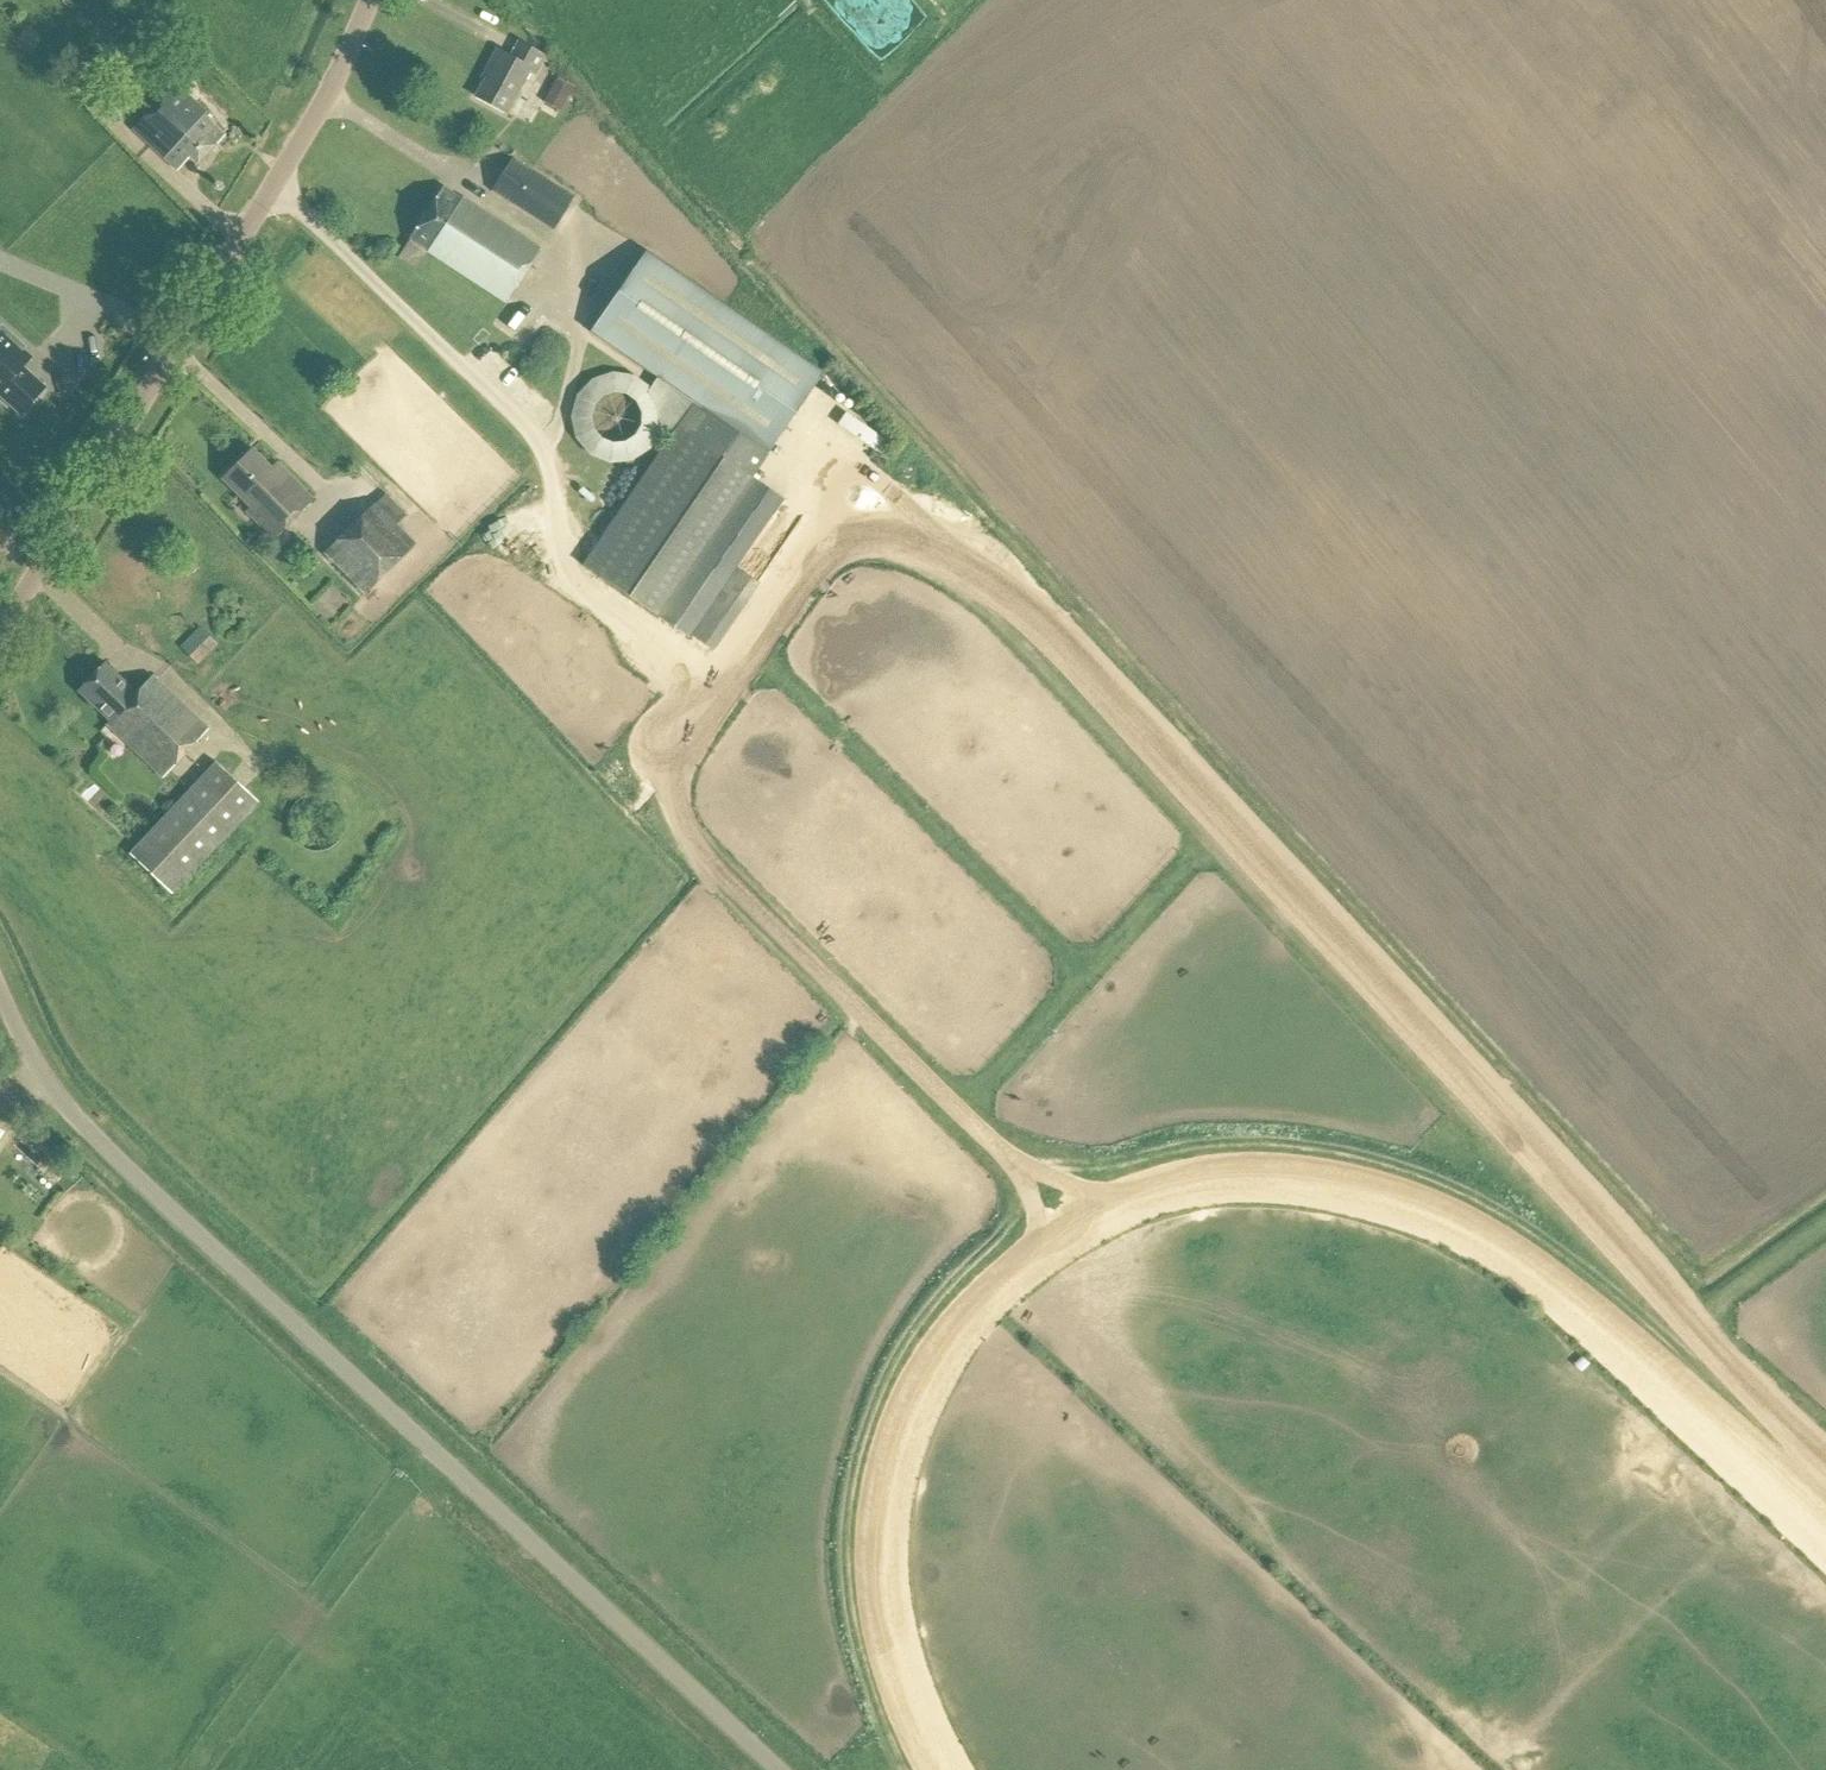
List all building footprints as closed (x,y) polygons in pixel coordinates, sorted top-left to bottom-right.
[(534,75),(541,61),(517,47),(509,61),(497,54),(486,73),(489,74),(474,100),(503,117),(529,72),(534,75)] [(544,102),(561,111),(574,86),(558,77),(544,102)] [(208,113),(175,83),(132,131),(176,172),(189,158),(197,166),(224,136),(204,117),(208,113)] [(512,159),(491,193),(512,206),(513,205),(553,230),(574,198),(512,159)] [(537,250),(442,189),(409,240),(504,302),(537,250)] [(583,565),(660,617),(690,637),(691,635),(714,650),(759,585),(736,569),(783,499),(754,479),(824,373),(645,253),(591,334),(657,378),(647,393),(657,409),(658,431),(669,439),(583,565)] [(0,329),(0,392),(23,411),(43,388),(21,369),(32,357),(0,329)] [(315,501),(279,465),(275,469),(255,449),(223,481),(250,508),(245,513),(274,542),(315,501)] [(385,493),(324,552),(365,594),(416,545),(397,525),(406,516),(385,493)] [(181,646),(198,663),(218,643),(201,627),(181,646)] [(136,695),(104,664),(78,692),(109,723),(107,726),(162,779),(207,733),(151,680),(136,695)] [(217,762),(131,854),(174,895),(261,802),(217,762)]
